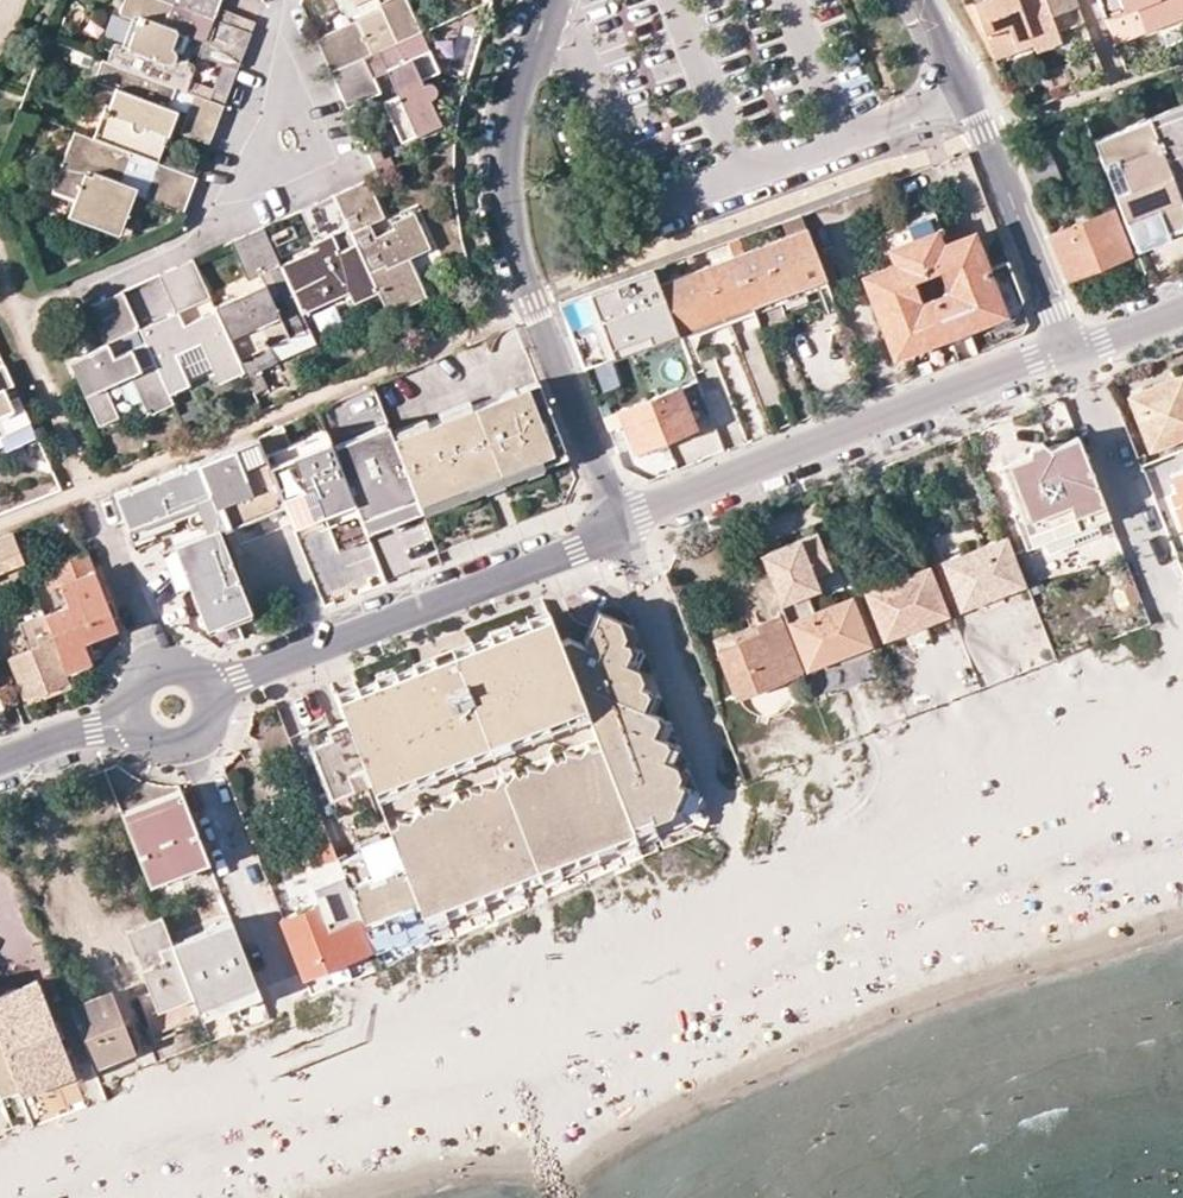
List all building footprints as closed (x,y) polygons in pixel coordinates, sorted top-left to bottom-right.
[(174,86),(184,90),(193,65),(175,57),(173,47),(170,46),(177,28),(164,23),(172,3),(163,0),(123,0),(119,13),(131,18),(121,44),(115,42),(108,61),(174,86)] [(172,3),(212,18),(218,0),(163,0),(172,3)] [(420,32),(406,0),(376,0),(380,8),(354,20),(360,32),(321,50),(330,72),(362,58),(378,51),(420,32)] [(965,4),(993,60),(1034,44),(1037,51),(1060,42),(1049,13),(1044,0),(977,0),(965,4)] [(1077,0),(1044,0),(1049,13),(1078,2),(1077,0)] [(1182,0),(1099,0),(1106,17),(1137,6),(1146,31),(1182,17),(1182,1),(1182,0)] [(1137,6),(1106,17),(1116,43),(1146,31),(1137,6)] [(249,33),(212,18),(203,39),(241,54),(249,33)] [(316,38),(321,50),(360,32),(354,20),(316,38)] [(420,32),(378,51),(399,97),(384,104),(401,141),(439,123),(428,99),(432,96),(434,94),(435,92),(435,90),(433,87),(432,85),(429,84),(425,83),(421,85),(419,79),(438,70),(420,32)] [(241,54),(203,39),(198,53),(236,68),(241,54)] [(174,86),(108,61),(101,58),(95,79),(115,87),(107,109),(103,108),(91,138),(130,153),(157,163),(176,110),(166,106),(174,86)] [(362,58),(330,72),(338,90),(370,76),(362,58)] [(370,76),(338,90),(346,108),(378,93),(370,76)] [(223,105),(194,94),(186,117),(214,126),(223,105)] [(1182,206),(1182,104),(1149,117),(1182,206)] [(208,143),(214,126),(186,117),(181,132),(208,143)] [(1149,117),(1094,138),(1135,243),(1182,225),(1182,206),(1149,117)] [(130,153),(91,138),(74,131),(52,190),(74,198),(69,212),(118,231),(134,187),(120,181),(130,153)] [(195,177),(157,163),(148,185),(187,199),(195,177)] [(365,180),(333,195),(348,228),(355,245),(377,292),(386,313),(424,294),(408,258),(429,248),(413,213),(390,223),(387,215),(382,217),(365,180)] [(182,212),(187,199),(148,185),(144,197),(182,212)] [(316,203),(331,235),(348,228),(333,195),(316,203)] [(299,210),(314,242),(331,235),(316,203),(299,210)] [(1050,232),(1068,277),(1130,251),(1113,207),(1050,232)] [(971,231),(940,243),(929,215),(879,234),(890,262),(859,274),(891,359),(937,341),(1005,314),(1013,298),(1002,264),(985,268),(971,231)] [(215,310),(242,371),(245,376),(276,361),(269,345),(308,328),(301,313),(280,265),(262,227),(241,237),(259,274),(264,285),(214,307),(215,310)] [(731,255),(751,305),(824,277),(804,228),(731,255)] [(280,265),(301,313),(347,292),(352,303),(377,292),(355,245),(338,252),(331,235),(314,242),(309,245),(312,251),(280,265)] [(259,274),(241,237),(229,242),(247,280),(259,274)] [(658,284),(677,333),(751,305),(731,255),(658,284)] [(172,268),(189,307),(210,298),(192,259),(172,268)] [(157,275),(174,313),(177,312),(189,307),(172,268),(157,275)] [(658,284),(653,272),(561,307),(585,368),(677,333),(658,284)] [(101,301),(118,338),(138,330),(121,292),(101,301)] [(86,307),(103,345),(107,343),(118,338),(101,301),(86,307)] [(144,343),(167,393),(187,384),(174,354),(200,342),(218,382),(242,371),(215,310),(183,325),(177,312),(174,313),(138,330),(144,343)] [(945,363),(1009,337),(1018,317),(1016,311),(1005,314),(937,341),(945,363)] [(69,360),(97,425),(116,417),(103,386),(129,375),(147,415),(171,404),(167,393),(144,343),(113,357),(107,343),(103,345),(69,360)] [(29,421),(3,364),(0,366),(0,434),(29,421)] [(1138,392),(1143,403),(1132,407),(1148,448),(1182,434),(1182,374),(1138,392)] [(393,436),(419,503),(562,446),(536,381),(393,436)] [(614,410),(632,452),(694,428),(677,385),(614,410)] [(1138,392),(1127,396),(1132,407),(1143,403),(1138,392)] [(281,423),(255,435),(283,504),(296,536),(326,524),(336,550),(368,538),(363,525),(332,445),(326,428),(289,442),(281,423)] [(393,436),(388,423),(360,434),(391,514),(419,503),(393,436)] [(360,434),(332,445),(363,525),(391,514),(360,434)] [(196,459),(222,526),(223,528),(283,504),(255,435),(196,459)] [(1100,500),(1075,436),(999,466),(1016,512),(1011,514),(1025,550),(1044,543),(1034,518),(1085,498),(1088,505),(1100,500)] [(562,446),(419,503),(422,511),(566,455),(562,446)] [(222,526),(196,459),(114,494),(127,526),(183,504),(187,513),(192,527),(172,535),(190,577),(209,623),(250,606),(219,527),(222,526)] [(1171,475),(1178,493),(1171,495),(1182,525),(1182,470),(1171,475)] [(183,504),(127,526),(131,536),(187,513),(183,504)] [(324,594),(344,584),(319,532),(299,542),(324,594)] [(19,552),(11,533),(0,537),(0,559),(19,552)] [(190,577),(172,535),(163,539),(180,581),(190,577)] [(817,536),(760,558),(806,673),(874,646),(856,600),(815,616),(807,596),(819,592),(806,559),(824,552),(817,536)] [(943,563),(962,613),(1023,588),(1004,539),(943,563)] [(43,614),(66,673),(90,663),(82,642),(115,629),(84,551),(40,570),(47,589),(58,584),(66,605),(43,614)] [(867,593),(887,642),(944,619),(925,571),(867,593)] [(1112,590),(1121,614),(1142,606),(1134,582),(1112,590)] [(599,744),(629,822),(650,814),(653,818),(669,812),(679,785),(673,782),(677,774),(674,765),(660,758),(665,745),(664,738),(651,732),(656,719),(654,714),(640,707),(646,693),(644,689),(638,686),(640,680),(636,668),(622,661),(629,645),(621,640),(623,634),(617,619),(597,609),(584,637),(591,643),(588,647),(568,638),(559,642),(583,702),(599,744)] [(66,673),(43,614),(18,624),(28,649),(8,656),(23,699),(69,681),(66,673)] [(583,702),(559,642),(548,614),(337,696),(347,721),(364,764),(372,784),(583,702)] [(803,674),(781,616),(732,635),(735,644),(718,651),(737,700),(803,674)] [(364,764),(347,721),(329,728),(327,722),(306,731),(331,794),(351,786),(346,771),(364,764)] [(392,839),(416,900),(421,912),(632,830),(629,822),(599,744),(593,747),(586,744),(580,752),(565,751),(564,755),(555,758),(550,755),(542,767),(527,765),(526,770),(517,773),(512,770),(505,779),(500,776),(492,784),(481,784),(480,789),(469,788),(469,791),(459,795),(454,793),(446,803),(432,802),(431,806),(421,810),(418,808),(408,819),(398,817),(396,823),(388,826),(392,839)] [(179,788),(120,811),(124,819),(182,797),(179,788)] [(182,797),(124,819),(149,885),(208,862),(182,797)] [(338,860),(362,920),(416,900),(392,839),(338,860)] [(280,915),(305,976),(369,951),(353,914),(351,914),(340,887),(318,896),(320,900),(280,915)] [(172,943),(193,996),(201,1017),(258,993),(230,921),(172,943)] [(17,1085),(20,1094),(72,1073),(35,978),(0,992),(0,1042),(17,1085)] [(114,992),(69,1008),(91,1072),(136,1056),(114,992)] [(0,1042),(0,1092),(17,1085),(0,1042)] [(30,1099),(36,1118),(64,1110),(58,1091),(30,1099)]
